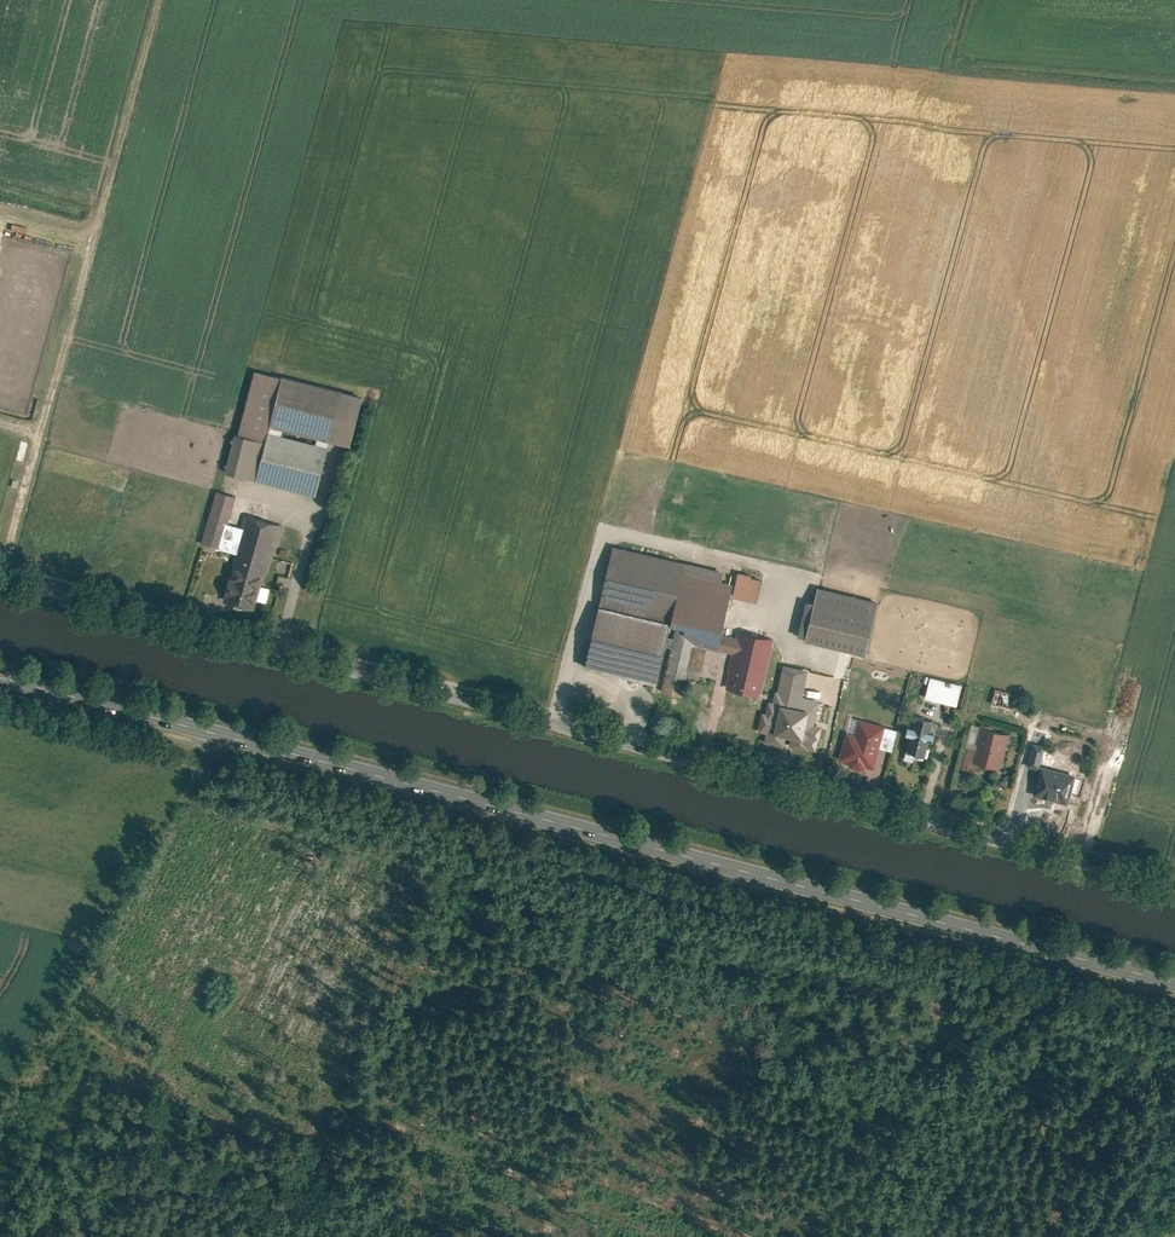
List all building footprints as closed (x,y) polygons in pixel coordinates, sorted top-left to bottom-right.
[(285,376),(260,370),(245,430),(270,436),(285,376)] [(367,395),(289,375),(276,424),(355,444),(367,395)] [(332,444),(274,430),(262,479),(319,493),(332,444)] [(241,432),(231,471),(259,478),(269,439),(241,432)] [(238,494),(221,490),(207,543),(225,548),(232,521),(238,494)] [(267,582),(282,522),(250,514),(247,525),(241,552),(229,600),(258,607),(264,581),(267,582)] [(241,552),(247,525),(232,521),(225,548),(241,552)] [(620,545),(605,604),(677,622),(691,563),(620,545)] [(691,563),(677,622),(680,622),(698,627),(694,643),(722,649),(726,632),(740,575),(691,563)] [(738,593),(760,598),(766,576),(744,571),(738,593)] [(882,601),(823,586),(819,602),(811,635),(810,638),(870,653),(882,601)] [(804,634),(811,635),(819,602),(812,600),(804,634)] [(677,622),(605,604),(591,664),(662,681),(677,622)] [(680,622),(665,683),(683,687),(694,643),(698,627),(680,622)] [(743,723),(762,727),(766,707),(760,706),(776,639),(741,630),(739,635),(735,653),(730,676),(731,676),(722,714),(736,718),(738,710),(746,712),(743,723)] [(735,653),(739,635),(726,632),(722,649),(735,653)] [(964,682),(934,676),(929,696),(959,703),(964,682)] [(829,693),(790,684),(777,741),(816,750),(829,693)] [(1019,692),(998,687),(994,702),(1015,707),(1019,692)] [(937,719),(919,714),(917,723),(914,723),(912,733),(914,733),(910,749),(928,753),(932,738),(938,740),(941,729),(935,728),(937,719)] [(885,725),(854,717),(843,760),(874,769),(885,725)] [(1011,733),(986,727),(980,748),(977,761),(1002,767),(1011,733)] [(1037,727),(1034,738),(1045,741),(1048,730),(1037,727)] [(1047,745),(1036,742),(1030,765),(1042,768),(1047,745)] [(969,745),(964,767),(975,770),(977,761),(980,748),(969,745)] [(1078,773),(1044,764),(1037,793),(1071,802),(1078,773)]
